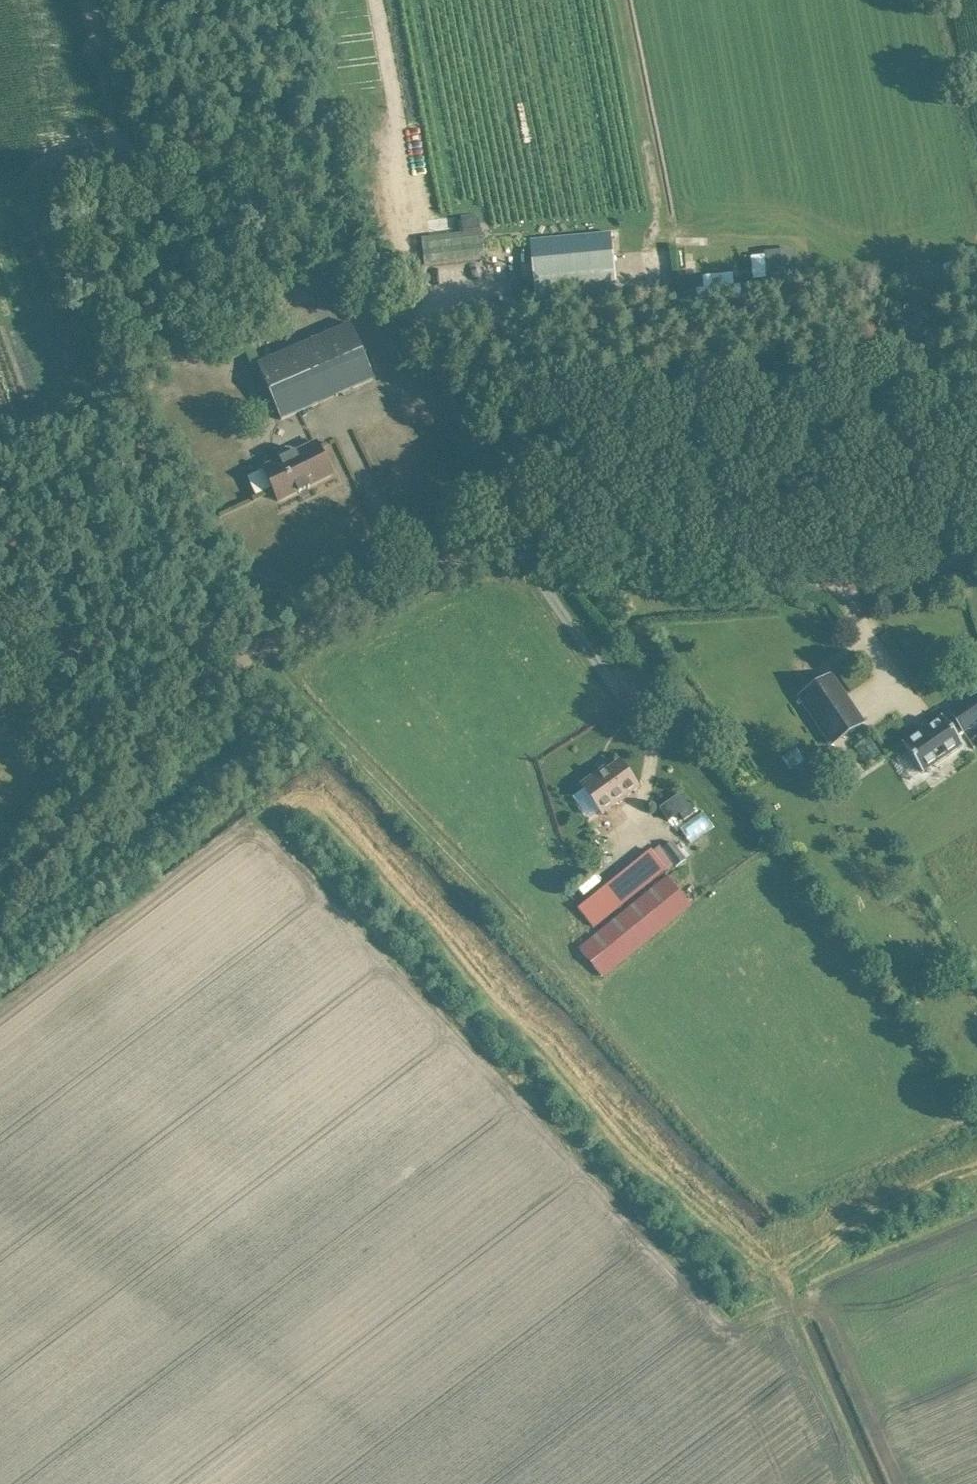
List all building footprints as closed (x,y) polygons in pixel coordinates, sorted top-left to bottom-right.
[(424,264),(484,257),(481,231),(421,238),(424,264)] [(811,235),(771,239),(774,276),(814,272),(811,235)] [(535,302),(616,294),(612,253),(532,261),(535,302)] [(675,274),(671,274),(673,296),(679,296),(728,291),(725,269),(675,274)] [(281,420),(374,379),(350,324),(257,365),(281,420)] [(309,486),(332,475),(316,443),(295,453),(295,452),(294,452),(291,448),(286,447),(282,450),(280,454),(280,459),(280,460),(262,469),(278,501),(298,491),(299,493),(300,492),(299,491),(307,487),(308,488),(309,488),(309,486)] [(864,721),(863,720),(847,731),(832,710),(849,699),(832,675),(798,698),(830,745),(864,721)] [(975,694),(949,712),(954,720),(948,724),(942,716),(902,743),(922,772),(937,763),(931,754),(942,747),(947,754),(946,754),(947,756),(962,745),(956,737),(963,733),(964,732),(976,723),(976,697),(975,694)] [(797,776),(813,764),(804,751),(787,763),(797,776)] [(620,761),(607,770),(598,777),(596,774),(581,785),(602,813),(638,787),(620,761)] [(679,793),(659,808),(668,821),(679,813),(684,819),(693,813),(679,793)] [(578,905),(593,924),(665,868),(668,871),(674,866),(675,867),(685,859),(671,842),(655,855),(650,848),(578,905)] [(580,946),(600,971),(690,901),(670,877),(580,946)]
